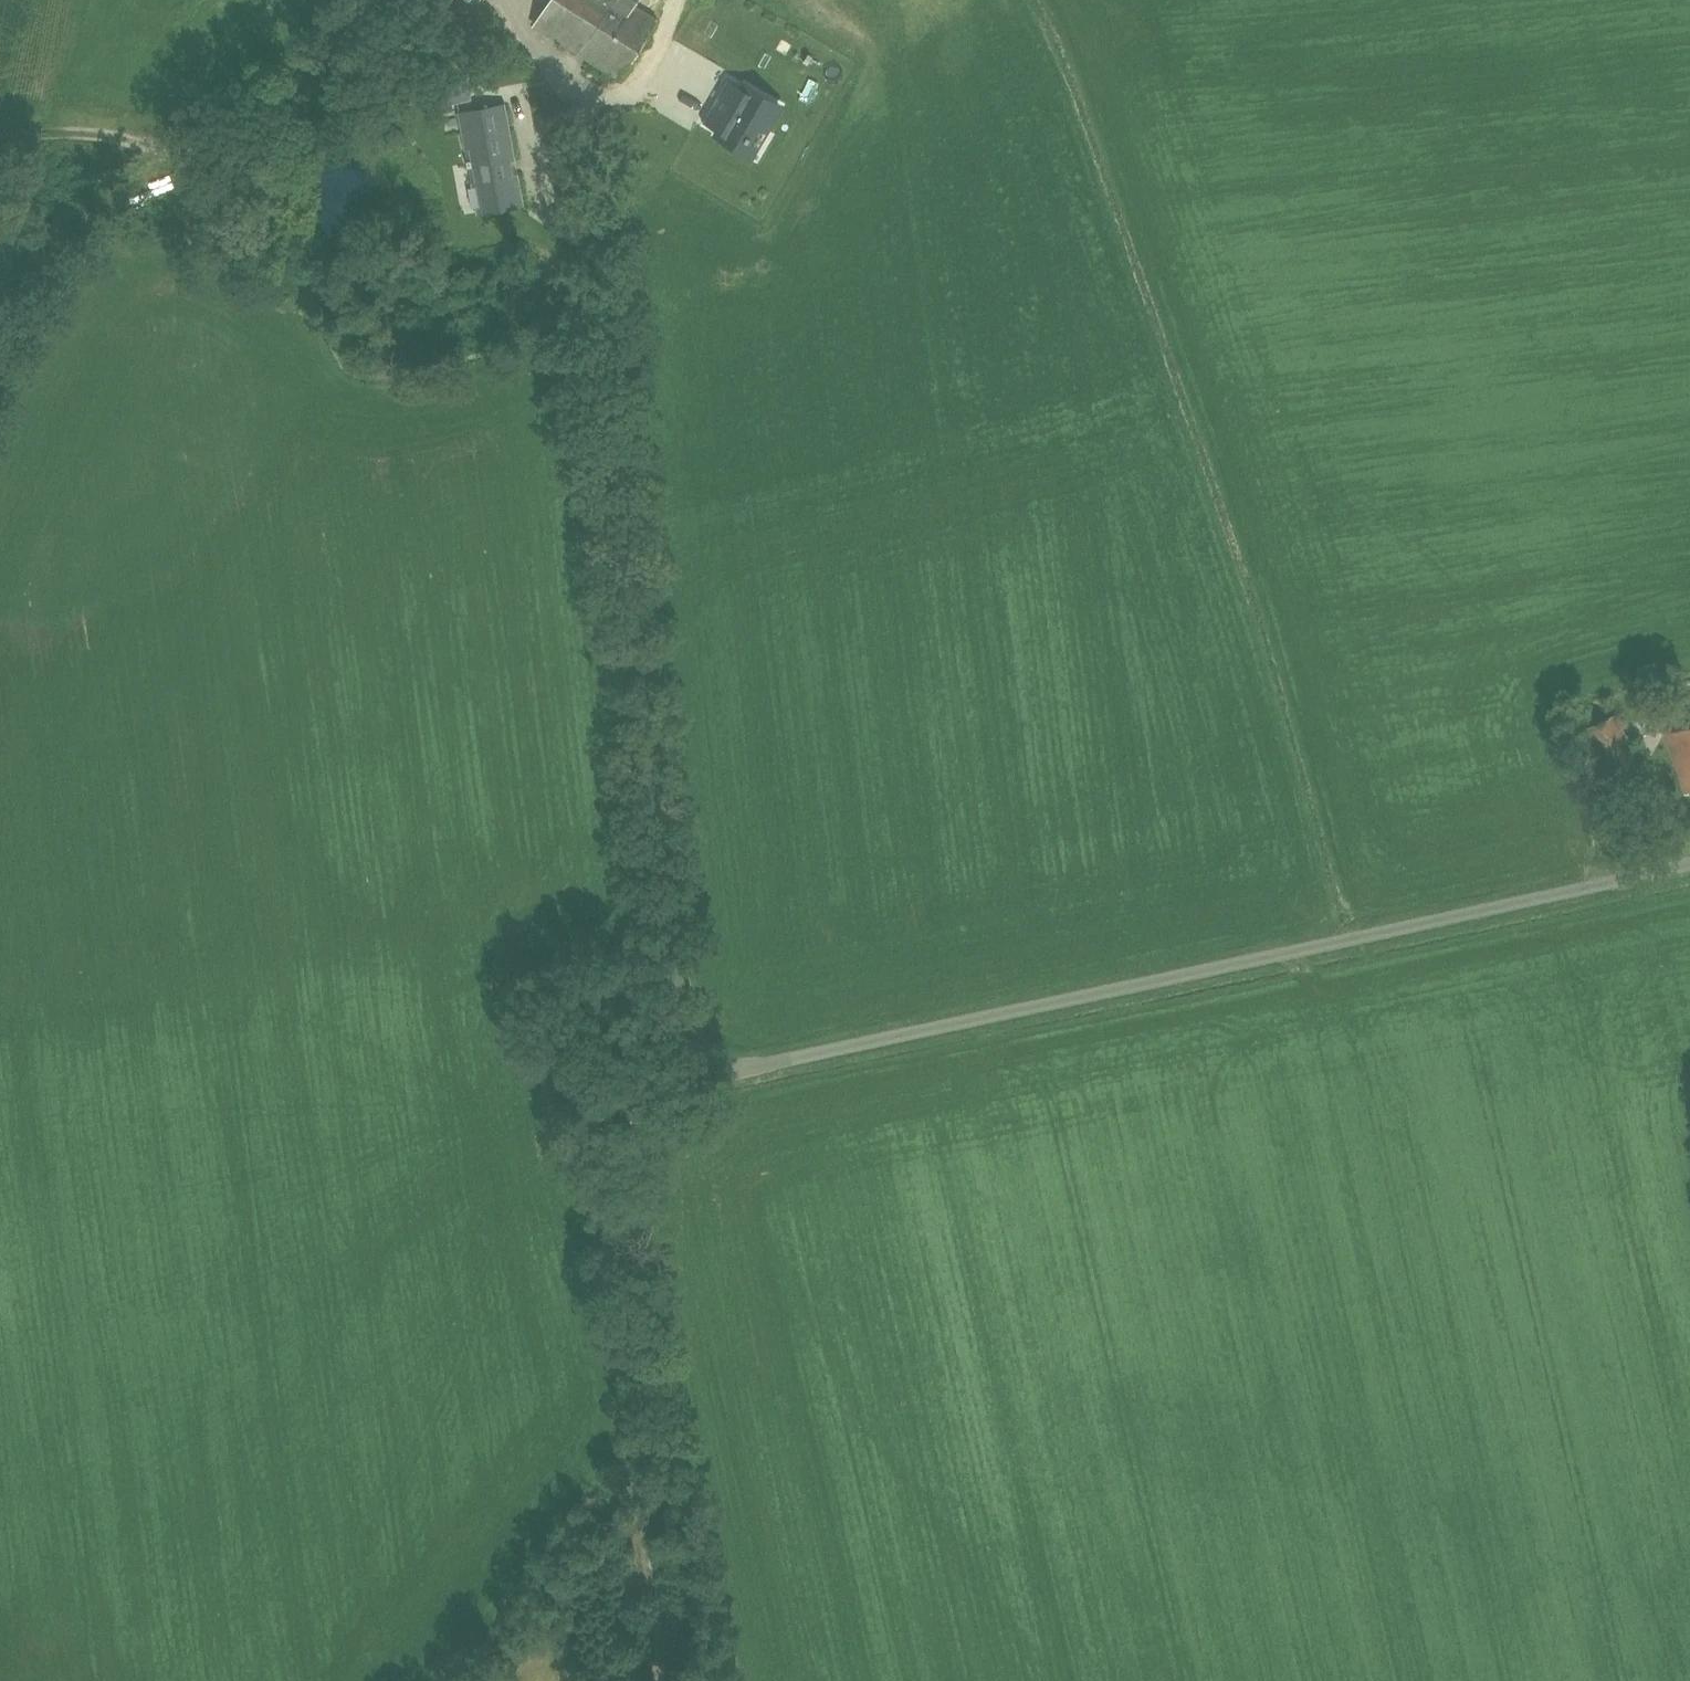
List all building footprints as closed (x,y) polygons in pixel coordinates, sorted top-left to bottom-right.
[(533,23),(620,76),(655,18),(632,4),(635,0),(547,0),(533,23)] [(712,104),(702,121),(719,131),(717,133),(740,146),(754,123),(765,129),(779,106),(745,86),(744,88),(727,78),(717,95),(723,99),(718,107),(712,104)] [(458,115),(471,186),(483,184),(487,206),(523,199),(518,173),(512,175),(509,161),(516,160),(506,106),(491,109),(458,115)] [(1601,775),(1638,759),(1629,734),(1626,735),(1616,713),(1580,729),(1601,775)] [(1665,732),(1685,790),(1689,789),(1689,723),(1665,732)]
